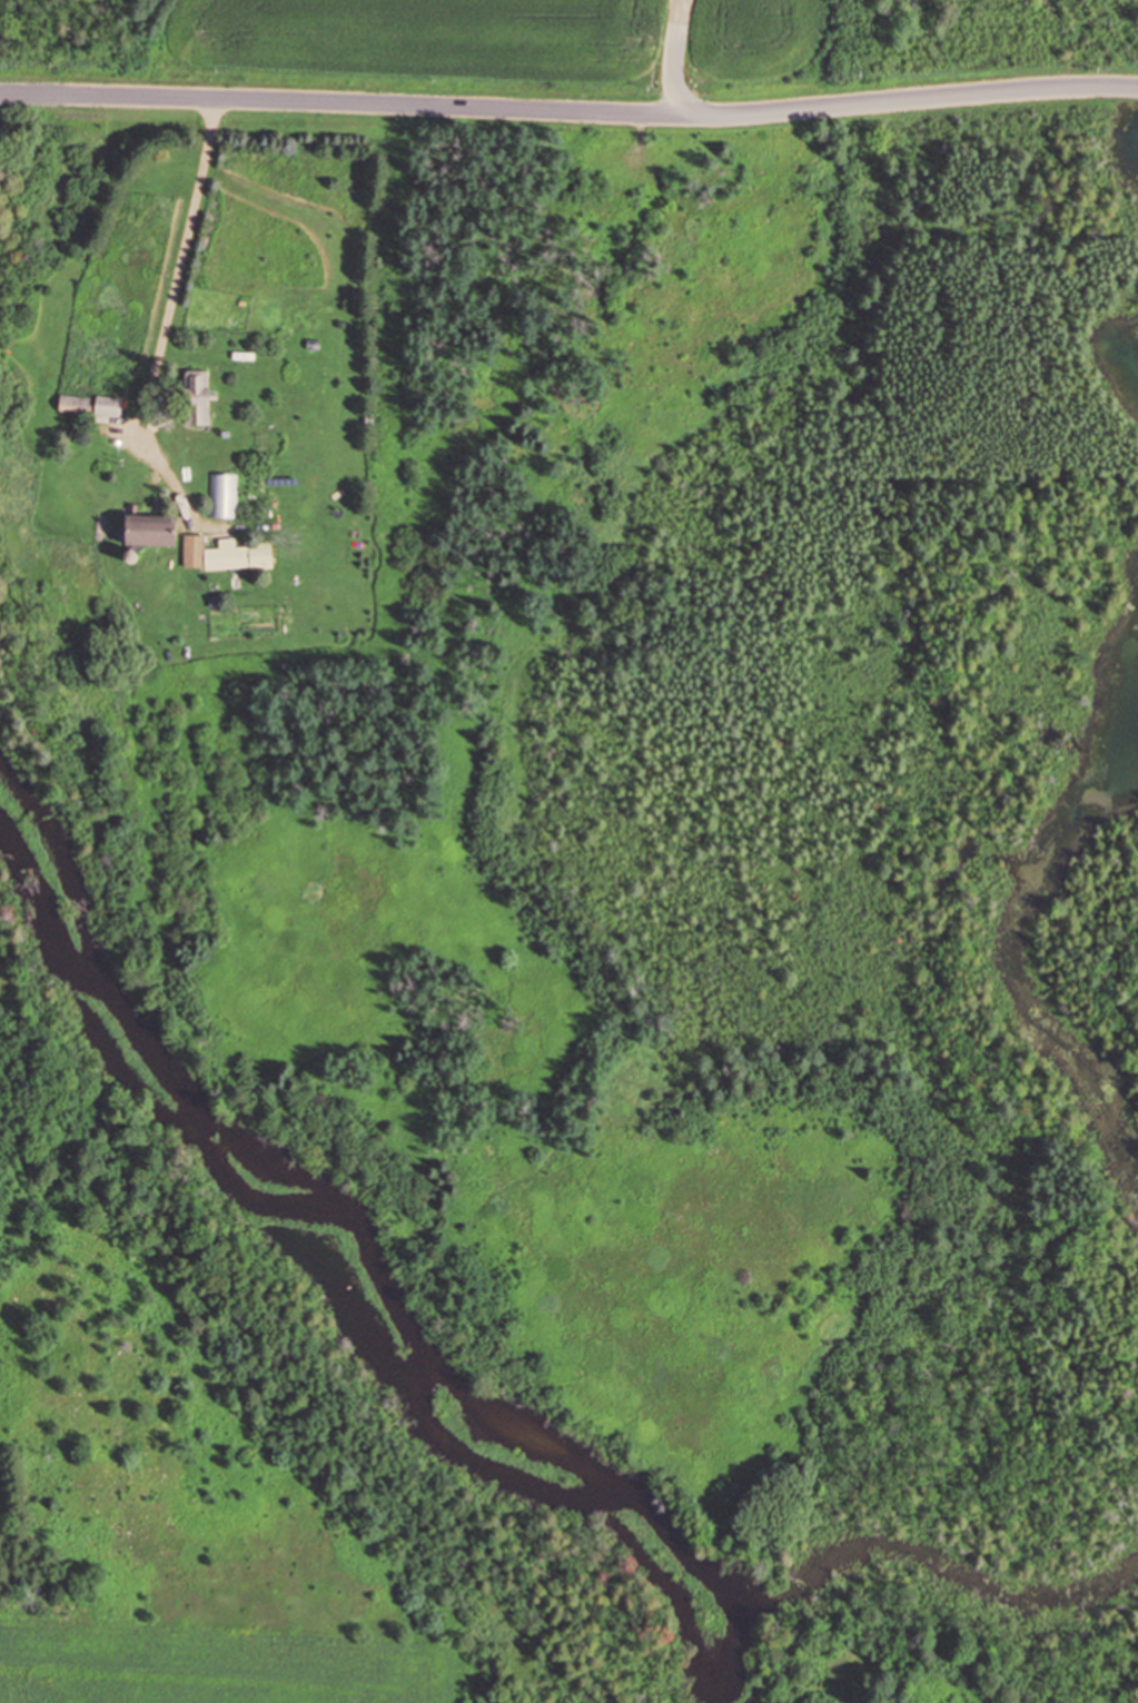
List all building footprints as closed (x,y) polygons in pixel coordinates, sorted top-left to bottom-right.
[(183,424),(208,424),(208,370),(183,370),(183,424)] [(89,395),(57,395),(57,412),(89,412),(89,395)] [(120,416),(121,396),(93,395),(92,415),(120,416)] [(238,473),(211,473),(211,517),(238,517),(238,473)] [(118,544),(174,544),(174,514),(118,514),(118,544)] [(183,569),(250,568),(250,546),(233,546),(233,538),(217,538),(218,548),(203,548),(203,534),(182,535),(183,569)]
